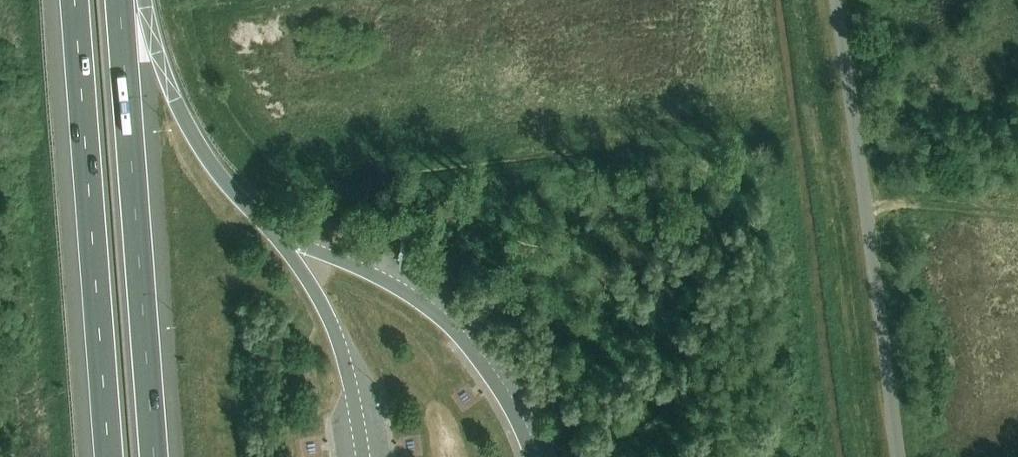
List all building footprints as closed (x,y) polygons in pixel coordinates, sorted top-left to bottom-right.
[(307,456),(315,456),(328,454),(324,435),(303,439),(307,456)]
